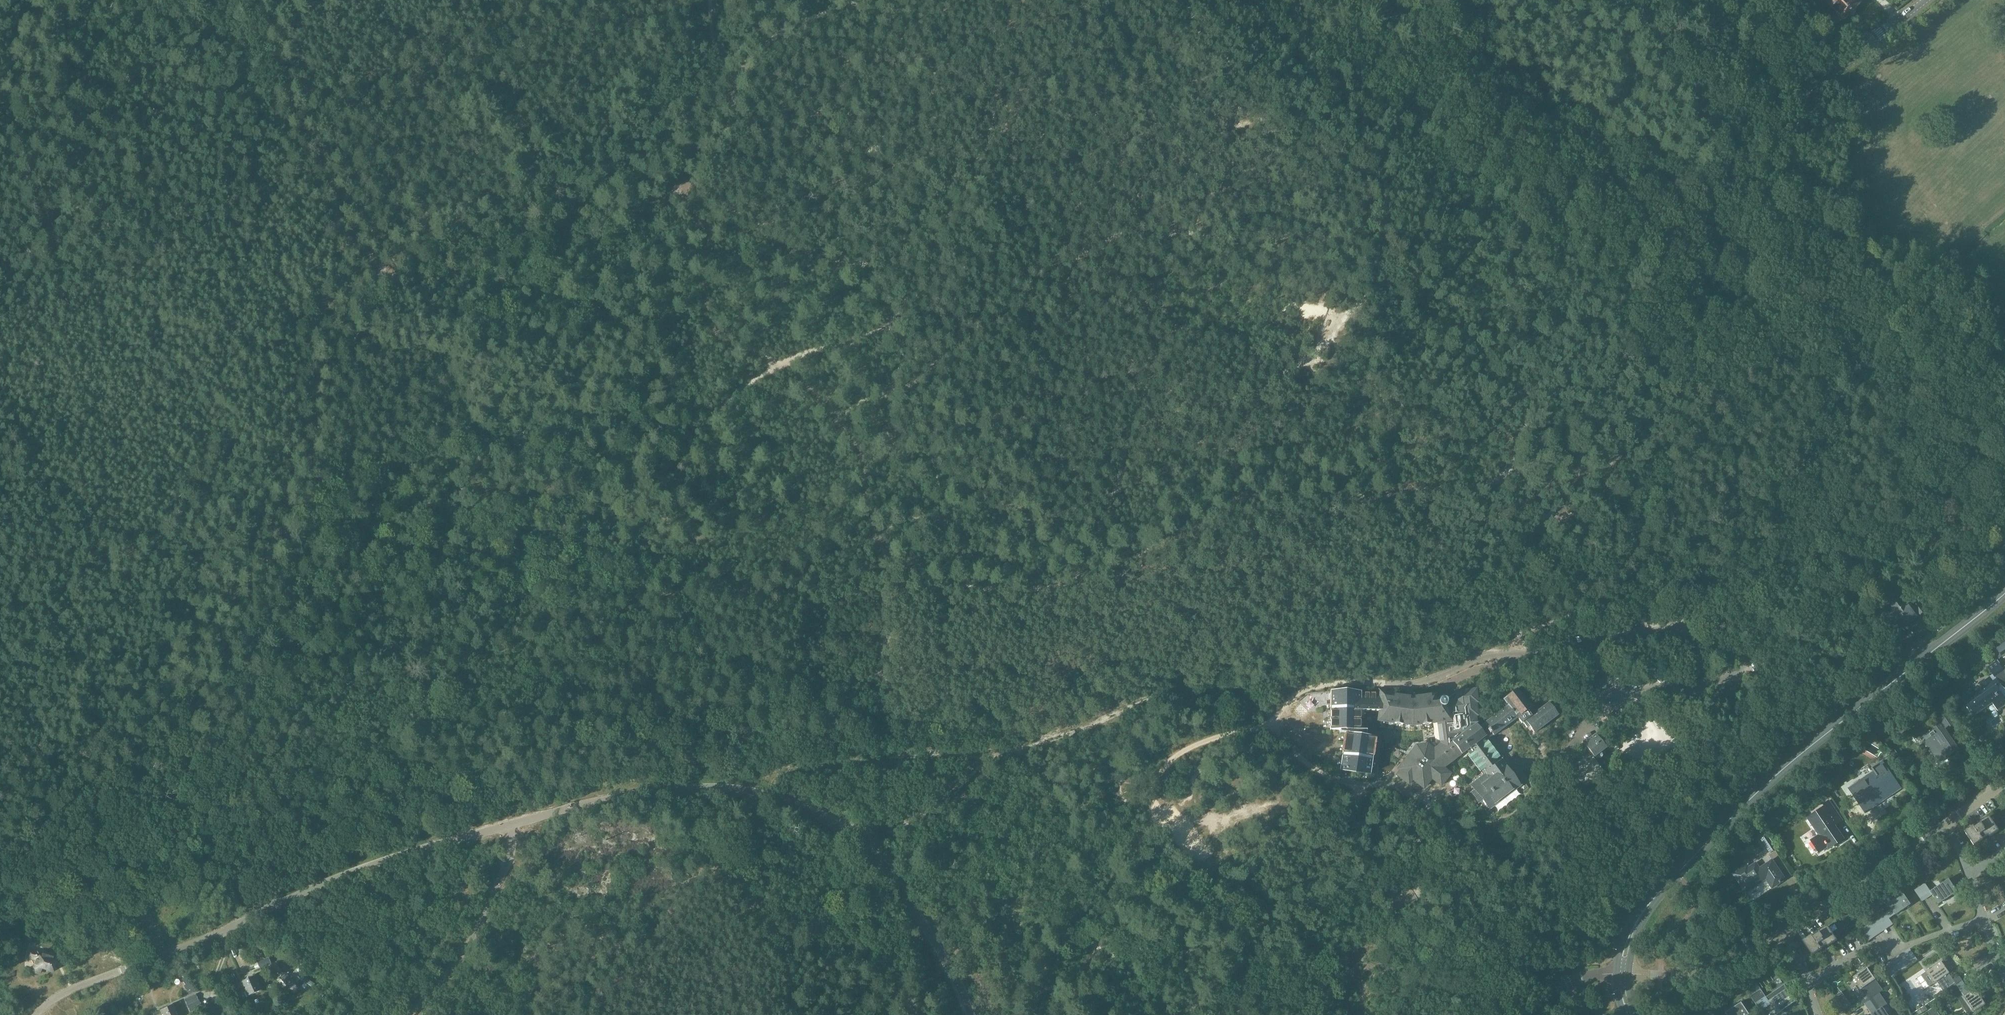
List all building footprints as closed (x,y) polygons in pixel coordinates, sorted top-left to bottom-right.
[(1820,8),(1830,17),(1837,13),(1844,20),(1853,12),(1861,3),(1858,0),(1828,0),(1820,8)] [(1920,604),(1911,610),(1897,592),(1887,600),(1893,609),(1895,612),(1893,614),(1903,627),(1925,610),(1920,604)] [(1990,651),(1996,660),(1997,660),(2002,657),(2004,656),(2004,642),(1996,648),(1995,647),(1990,651)] [(1960,697),(1963,701),(1974,717),(1993,704),(1998,711),(2004,706),(2004,688),(2002,684),(2004,682),(2004,673),(2004,671),(2002,669),(1997,660),(1996,660),(1987,666),(1993,675),(1990,677),(1993,681),(1990,683),(1988,684),(1985,680),(1979,684),(1982,688),(1980,689),(1973,695),(1970,690),(1960,697)] [(1501,700),(1506,706),(1483,724),(1485,726),(1480,730),(1475,724),(1477,722),(1477,716),(1478,715),(1477,703),(1478,702),(1477,687),(1454,690),(1454,699),(1445,700),(1446,707),(1450,707),(1445,708),(1445,701),(1441,701),(1437,701),(1436,693),(1412,696),(1391,693),(1391,690),(1378,688),(1378,694),(1361,693),(1361,690),(1330,690),(1330,692),(1330,693),(1330,711),(1330,730),(1340,730),(1340,732),(1344,732),(1342,751),(1343,752),(1340,770),(1370,774),(1375,737),(1366,736),(1366,730),(1352,730),(1353,727),(1360,727),(1360,710),(1378,711),(1376,722),(1412,726),(1437,723),(1437,729),(1439,745),(1430,752),(1429,745),(1421,746),(1421,750),(1413,751),(1408,757),(1410,758),(1397,775),(1409,784),(1413,780),(1419,785),(1427,783),(1431,778),(1440,785),(1450,774),(1442,768),(1460,754),(1466,750),(1484,775),(1471,784),(1474,789),(1471,792),(1479,802),(1482,799),(1488,808),(1518,785),(1510,774),(1484,741),(1492,736),(1517,717),(1520,720),(1521,721),(1522,723),(1526,728),(1527,727),(1528,727),(1533,733),(1557,715),(1548,702),(1531,715),(1530,714),(1527,710),(1530,707),(1515,689),(1501,700)] [(1923,738),(1926,741),(1924,742),(1937,761),(1949,753),(1951,755),(1958,750),(1946,731),(1955,724),(1947,712),(1941,717),(1938,713),(1930,718),(1935,724),(1930,727),(1931,729),(1928,731),(1924,726),(1912,733),(1918,741),(1923,738)] [(1875,730),(1879,736),(1887,729),(1883,724),(1875,730)] [(1605,748),(1595,735),(1590,739),(1589,737),(1585,740),(1586,742),(1584,744),(1583,745),(1585,747),(1586,749),(1587,750),(1590,754),(1592,756),(1593,758),(1605,748)] [(1894,747),(1888,751),(1892,756),(1894,760),(1899,756),(1894,747)] [(1577,764),(1579,766),(1592,756),(1590,754),(1577,764)] [(1891,756),(1885,760),(1888,764),(1894,760),(1891,756)] [(1872,771),(1849,788),(1866,813),(1901,789),(1882,761),(1871,768),(1872,771)] [(1808,817),(1821,835),(1814,840),(1818,847),(1821,852),(1828,847),(1829,848),(1837,843),(1838,844),(1845,839),(1836,825),(1843,821),(1828,801),(1823,804),(1824,806),(1808,817)] [(1980,823),(1980,824),(1975,828),(1974,826),(1965,832),(1975,846),(1984,840),(1983,839),(1989,835),(1990,837),(1999,831),(1990,817),(1980,823)] [(1351,820),(1352,827),(1360,826),(1369,825),(1368,818),(1351,820)] [(1761,827),(1756,831),(1761,838),(1760,839),(1770,853),(1777,849),(1761,827)] [(1747,864),(1744,866),(1732,874),(1745,892),(1766,878),(1772,888),(1785,880),(1771,859),(1760,867),(1757,861),(1749,867),(1747,864)] [(1925,883),(1915,890),(1922,901),(1932,895),(1939,905),(1958,892),(1949,879),(1930,892),(1925,883)] [(1887,903),(1891,908),(1880,916),(1888,928),(1893,924),(1889,918),(1895,914),(1896,915),(1911,905),(1903,893),(1887,903)] [(1880,916),(1875,919),(1883,931),(1888,928),(1880,916)] [(1875,919),(1870,923),(1878,934),(1883,931),(1875,919)] [(1870,923),(1865,926),(1873,938),(1878,934),(1870,923)] [(1822,948),(1824,947),(1827,945),(1829,947),(1838,941),(1828,926),(1813,937),(1812,936),(1803,942),(1813,956),(1822,950),(1822,948)] [(1873,938),(1865,926),(1860,930),(1868,941),(1873,938)] [(1561,935),(1555,941),(1560,946),(1566,940),(1561,935)] [(1939,951),(1944,948),(1941,943),(1936,947),(1939,951)] [(1910,949),(1905,952),(1912,963),(1917,960),(1910,949)] [(53,972),(57,961),(57,959),(29,951),(28,958),(33,959),(30,972),(41,975),(42,969),(53,972)] [(1905,952),(1900,956),(1907,967),(1912,963),(1905,952)] [(1900,956),(1895,959),(1902,970),(1907,967),(1900,956)] [(258,963),(260,969),(271,964),(269,958),(258,963)] [(1895,959),(1890,963),(1897,974),(1902,970),(1895,959)] [(1926,972),(1922,975),(1930,986),(1933,984),(1934,984),(1937,982),(1945,993),(1946,992),(1951,989),(1962,981),(1959,976),(1953,980),(1949,974),(1950,973),(1942,962),(1926,972)] [(1897,974),(1890,963),(1885,966),(1892,977),(1897,974)] [(1861,998),(1865,1004),(1876,996),(1880,993),(1879,992),(1883,990),(1876,980),(1868,968),(1854,977),(1862,989),(1866,995),(1861,998)] [(280,977),(289,989),(295,985),(286,973),(280,977)] [(246,988),(249,996),(261,991),(255,976),(236,985),(239,991),(246,988)] [(1753,979),(1743,986),(1746,991),(1757,984),(1753,979)] [(1951,989),(1946,992),(1950,998),(1954,995),(1963,1007),(1968,1003),(1974,1012),(1986,1004),(1980,996),(1975,989),(1970,992),(1965,985),(1962,981),(1951,989)] [(194,990),(188,983),(184,987),(189,994),(194,990)] [(1760,989),(1750,996),(1752,1000),(1760,1011),(1761,1011),(1769,1005),(1770,1004),(1777,1014),(1796,1002),(1787,989),(1784,984),(1766,997),(1763,993),(1760,989)] [(1910,1000),(1902,988),(1900,990),(1906,1003),(1910,1000)] [(1883,1009),(1888,1005),(1880,993),(1876,996),(1865,1004),(1872,1014),(1888,1014),(1883,1009)] [(201,1006),(198,1001),(196,995),(185,1000),(187,1005),(191,1012),(201,1006)] [(1846,1000),(1841,1004),(1844,1009),(1850,1005),(1846,1000)] [(1726,1013),(1722,1014),(1749,1014),(1750,1014),(1742,1002),(1726,1013)] [(1896,1014),(1898,1014),(1904,1012),(1899,1004),(1892,1008),(1896,1014)] [(154,1014),(153,1014),(154,1014),(176,1014),(172,1005),(160,1011),(154,1014)] [(1918,1014),(1920,1014),(1927,1010),(1925,1007),(1916,1012),(1918,1014)]
